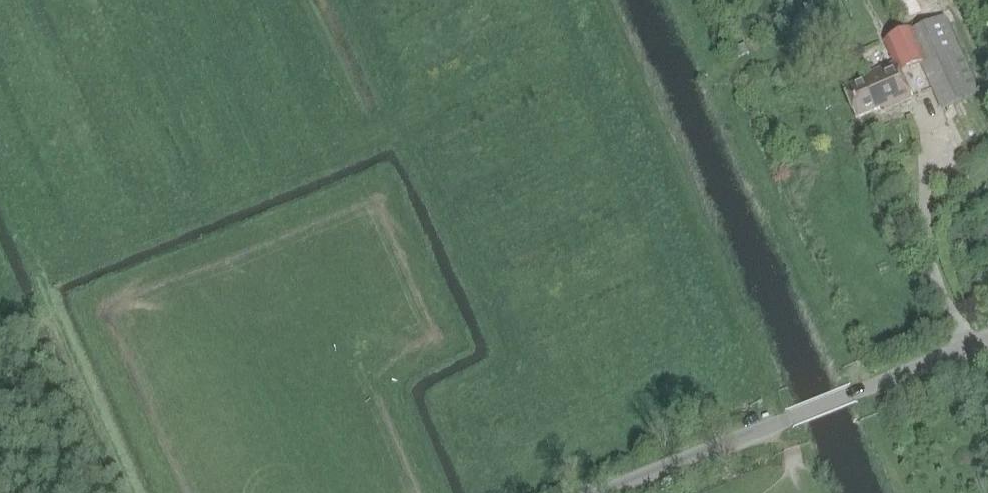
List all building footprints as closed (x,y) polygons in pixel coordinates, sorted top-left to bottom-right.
[(879,113),(913,98),(900,70),(920,61),(941,107),(977,91),(942,15),(884,42),(893,63),(863,77),(865,80),(844,89),(858,120),(878,111),(879,113)]
